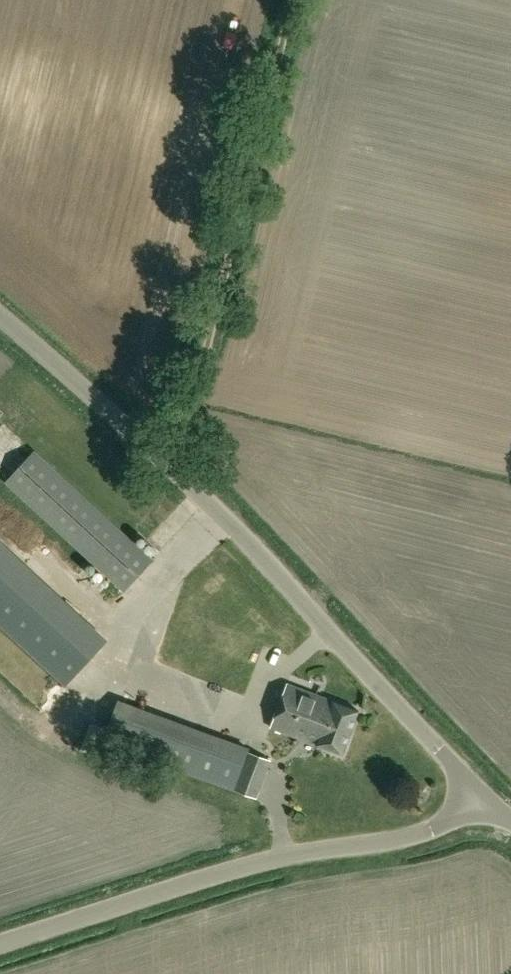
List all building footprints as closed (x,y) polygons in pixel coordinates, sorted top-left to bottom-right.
[(44,448),(15,477),(129,590),(158,561),(44,448)] [(121,610),(70,565),(58,578),(0,527),(0,616),(64,673),(121,610)] [(259,652),(271,658),(279,643),(267,637),(259,652)] [(358,709),(287,683),(270,726),(342,753),(358,709)] [(213,783),(234,790),(248,752),(249,748),(229,740),(213,783)] [(248,752),(234,790),(255,799),(270,760),(248,752)]
